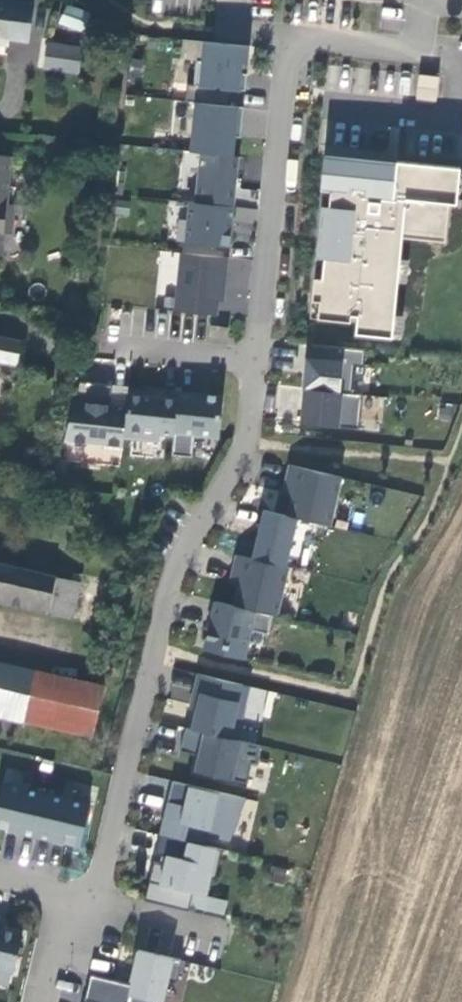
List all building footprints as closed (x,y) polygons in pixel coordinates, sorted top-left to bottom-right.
[(10,1),(2,0),(0,0),(0,45),(4,45),(10,1)] [(65,9),(86,17),(92,4),(84,0),(68,0),(65,9)] [(247,64),(248,47),(202,42),(200,62),(195,61),(193,86),(244,92),(246,74),(241,74),(242,64),(247,64)] [(75,73),(78,48),(43,44),(40,68),(75,73)] [(435,102),(437,77),(417,75),(415,100),(435,102)] [(189,153),(200,154),(231,157),(233,138),(235,123),(241,124),(242,108),(194,103),(189,153)] [(195,203),(231,207),(236,157),(231,157),(200,154),(195,203)] [(321,206),(328,207),(329,192),(333,156),(323,155),(319,191),(323,191),(321,206)] [(0,257),(2,233),(9,234),(12,205),(4,204),(8,156),(0,156),(0,257)] [(456,200),(459,173),(459,168),(333,156),(329,192),(328,207),(321,206),(315,258),(323,259),(321,279),(313,278),(312,286),(311,301),(318,302),(317,319),(350,323),(350,316),(356,317),(355,334),(391,338),(393,316),(397,282),(399,259),(401,238),(421,239),(422,232),(445,234),(448,204),(455,204),(456,200)] [(228,248),(232,207),(231,207),(195,203),(188,203),(184,243),(228,248)] [(253,225),(256,210),(237,206),(233,220),(253,225)] [(444,242),(445,234),(422,232),(421,239),(444,242)] [(173,312),(216,316),(219,294),(224,295),(227,258),(179,253),(173,312)] [(315,258),(313,278),(321,279),(323,259),(315,258)] [(399,259),(397,282),(405,283),(407,260),(399,259)] [(309,319),(317,319),(318,302),(311,301),(311,307),(309,319)] [(393,316),(391,338),(400,339),(402,317),(393,316)] [(208,337),(227,339),(228,328),(210,326),(208,337)] [(16,366),(21,341),(0,337),(0,363),(16,366)] [(123,438),(126,407),(109,406),(111,386),(78,382),(64,441),(103,445),(103,449),(121,451),(123,438)] [(361,395),(303,389),(299,424),(357,430),(361,395)] [(128,390),(126,407),(123,438),(157,442),(158,434),(173,435),(178,393),(150,390),(150,392),(128,390)] [(178,393),(173,435),(171,456),(191,458),(193,436),(218,438),(222,397),(178,393)] [(287,516),(329,526),(340,477),(289,465),(285,483),(295,485),(292,496),(287,516)] [(283,494),(292,496),(295,485),(285,483),(283,494)] [(239,586),(234,606),(272,615),(276,616),(287,568),(236,555),(232,572),(242,575),(239,586)] [(70,618),(78,584),(0,565),(0,603),(70,618)] [(242,575),(232,572),(229,584),(239,586),(242,575)] [(267,635),(272,615),(234,606),(214,602),(204,644),(245,654),(250,631),(267,635)] [(245,654),(204,644),(203,650),(243,660),(245,654)] [(0,663),(0,720),(92,738),(102,684),(0,663)] [(191,730),(236,740),(244,703),(238,702),(242,685),(197,675),(193,692),(200,694),(196,711),(191,730)] [(244,703),(248,687),(242,685),(238,702),(244,703)] [(189,710),(196,711),(200,694),(193,692),(189,710)] [(236,740),(191,730),(185,728),(181,745),(199,750),(198,756),(194,771),(246,784),(251,763),(256,765),(260,746),(236,740)] [(199,750),(181,745),(179,752),(198,756),(199,750)] [(229,841),(245,799),(172,782),(167,803),(169,804),(163,830),(181,834),(191,836),(193,827),(209,830),(208,836),(229,841)] [(36,837),(46,794),(2,784),(0,794),(0,828),(36,837)] [(90,805),(46,794),(36,837),(80,847),(90,805)] [(167,803),(159,835),(180,840),(181,834),(163,830),(169,804),(167,803)] [(180,840),(159,835),(155,855),(166,858),(165,865),(153,862),(144,901),(188,911),(196,875),(214,880),(222,850),(180,840)] [(13,973),(22,935),(0,930),(0,970),(13,973)] [(84,1001),(165,1001),(174,958),(135,949),(127,984),(90,976),(84,1001)]
